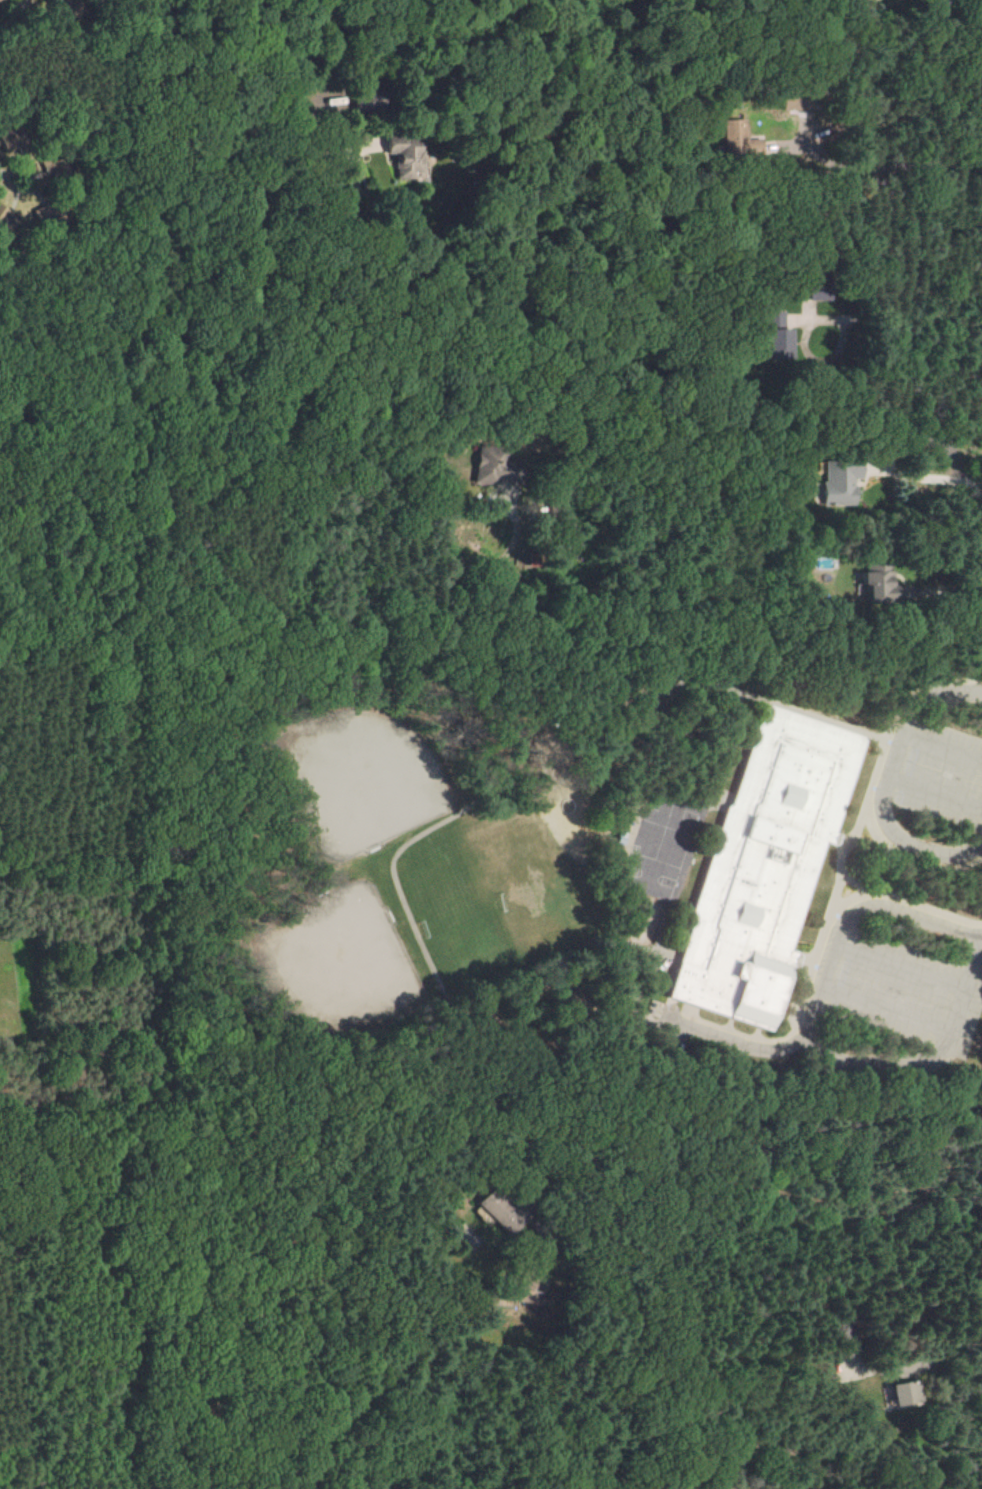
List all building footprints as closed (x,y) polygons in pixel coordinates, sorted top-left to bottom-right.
[(745,119),(725,120),(726,150),(744,149),(744,161),(761,160),(761,139),(746,139),(745,119)] [(423,179),(420,136),(386,138),(388,155),(394,155),(396,181),(423,179)] [(765,353),(787,353),(785,312),(764,312),(765,353)] [(477,484),(500,485),(501,448),(478,447),(477,484)] [(861,464),(828,462),(826,483),(821,483),(820,504),(853,506),(855,479),(860,479),(861,464)] [(870,572),(863,572),(862,586),(866,586),(866,602),(894,602),(895,562),(870,562),(870,572)] [(671,1002),(764,1028),(782,962),(794,966),(798,954),(791,952),(821,842),(837,846),(840,835),(836,834),(864,734),(754,704),(671,1002)] [(477,1203),(509,1234),(522,1221),(490,1190),(477,1203)] [(892,1385),(895,1407),(917,1403),(914,1381),(892,1385)]
